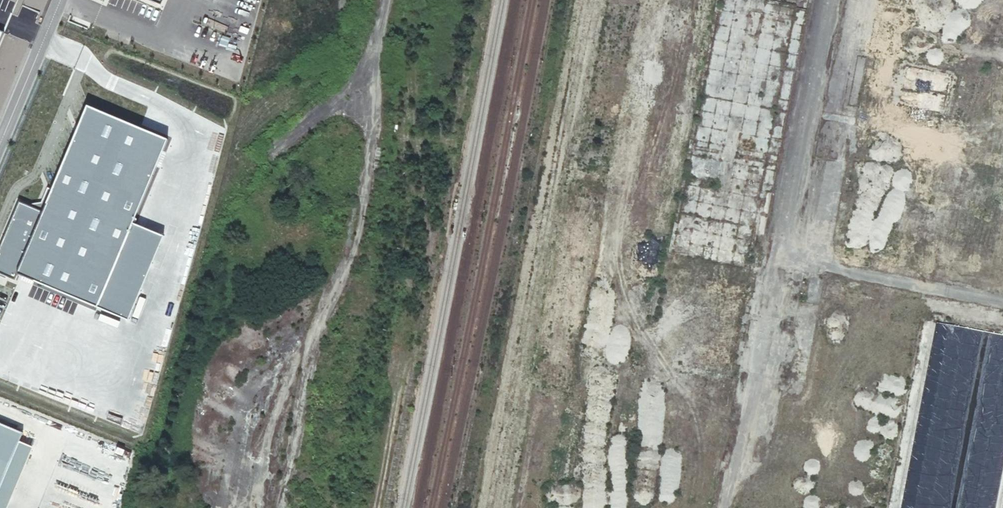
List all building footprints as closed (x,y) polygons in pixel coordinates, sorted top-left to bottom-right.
[(133,224),(168,140),(87,106),(43,211),(19,201),(0,247),(0,274),(15,280),(18,274),(98,308),(133,224)] [(335,216),(333,229),(341,230),(343,218),(335,216)] [(133,224),(98,308),(129,321),(164,237),(133,224)] [(966,314),(963,331),(949,328),(952,310),(906,301),(903,319),(917,323),(881,507),(1002,507),(1002,321),(966,314)] [(145,507),(153,507),(155,500),(148,498),(145,507)]
